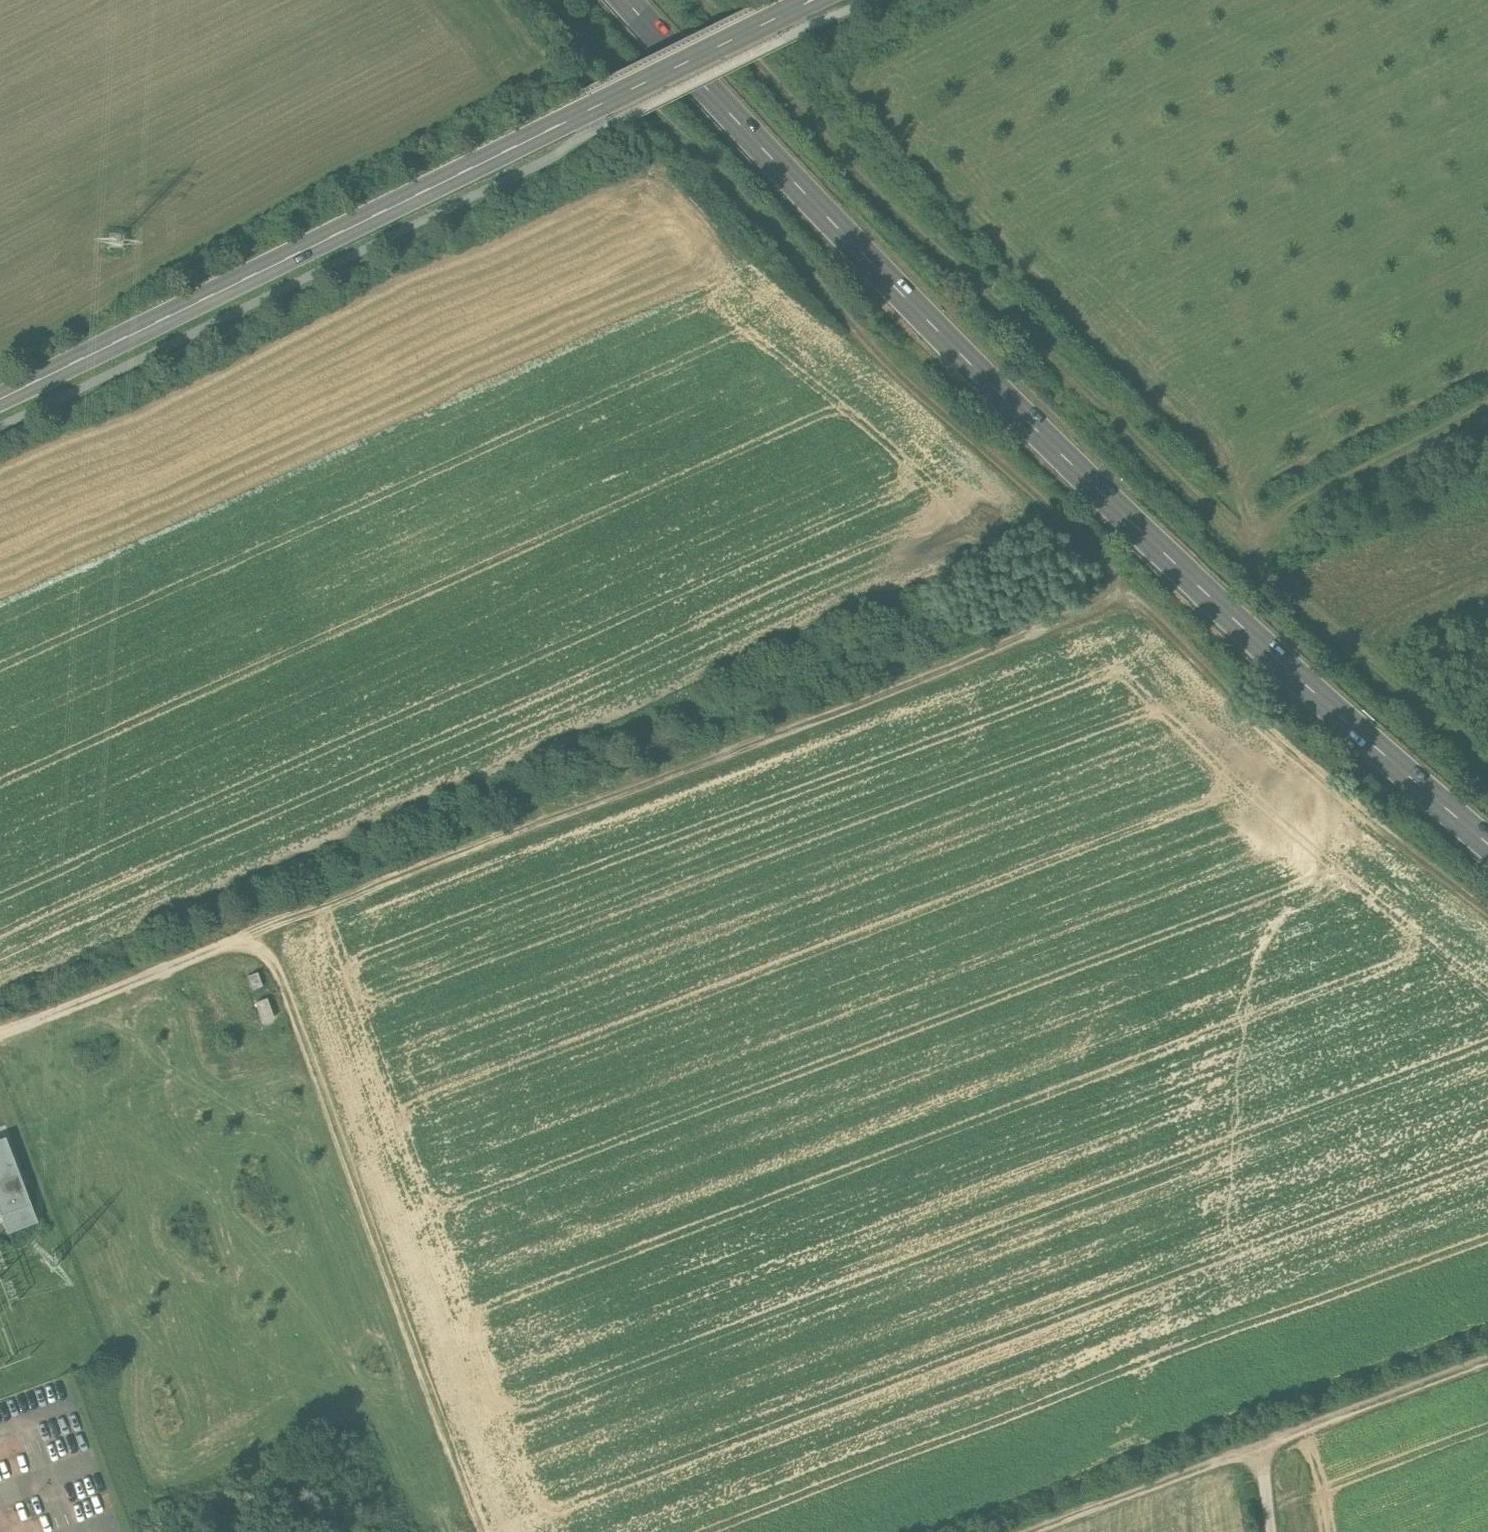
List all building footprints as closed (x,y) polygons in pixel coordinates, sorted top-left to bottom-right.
[(0,1139),(0,1215),(7,1233),(38,1222),(5,1137),(0,1139)]
